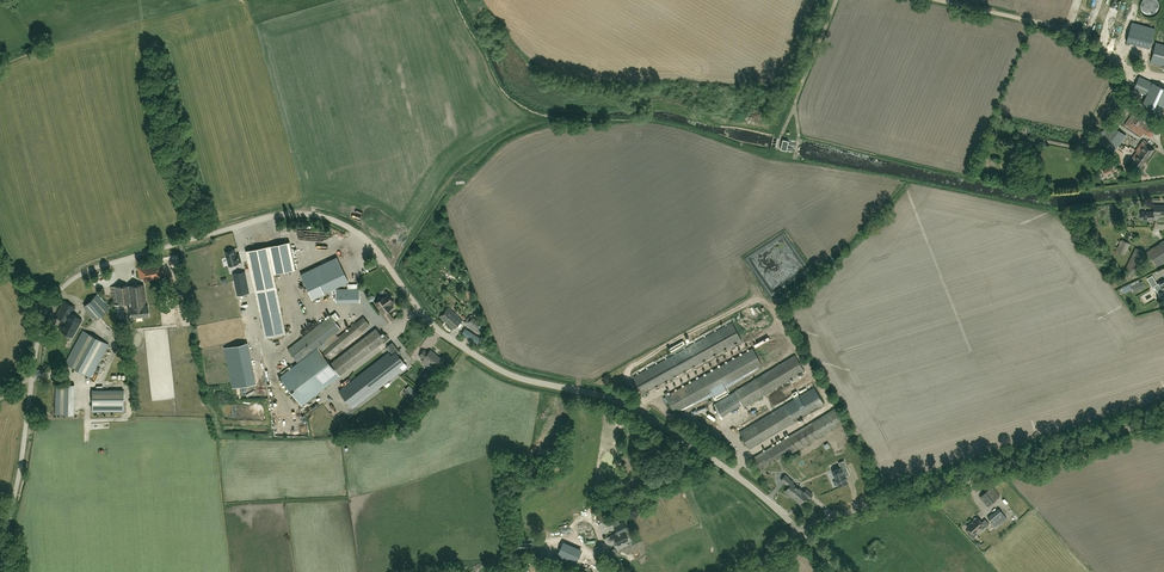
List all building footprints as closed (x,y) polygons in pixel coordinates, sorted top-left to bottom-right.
[(1144,16),(1148,18),(1154,19),(1159,17),(1162,14),(1163,8),(1161,4),(1158,1),(1156,0),(1147,0),(1144,3),(1143,6),(1142,12),(1144,16)] [(1149,48),(1154,32),(1130,26),(1126,41),(1149,48)] [(1157,41),(1152,61),(1163,64),(1163,43),(1157,41)] [(1140,75),(1132,91),(1138,93),(1139,91),(1147,95),(1142,104),(1161,113),(1163,107),(1163,86),(1140,75)] [(1153,130),(1155,126),(1141,116),(1138,120),(1131,115),(1124,124),(1142,136),(1145,133),(1151,137),(1155,131),(1153,130)] [(1114,152),(1126,135),(1111,125),(1099,142),(1114,152)] [(781,149),(787,150),(789,141),(783,139),(781,149)] [(1140,169),(1149,156),(1154,149),(1147,144),(1148,142),(1144,140),(1143,140),(1136,150),(1138,151),(1134,157),(1133,158),(1135,159),(1132,163),(1140,169)] [(1158,220),(1158,215),(1163,215),(1163,205),(1154,205),(1154,212),(1154,220),(1158,220)] [(1154,212),(1142,211),(1142,220),(1154,220),(1154,212)] [(1130,244),(1122,239),(1116,251),(1124,255),(1130,244)] [(1163,261),(1163,240),(1148,251),(1157,266),(1163,261)] [(276,281),(275,273),(297,269),(291,241),(248,249),(255,285),(276,281)] [(241,262),(240,256),(239,254),(236,254),(234,249),(232,250),(232,248),(231,248),(228,249),(227,250),(227,251),(225,252),(229,266),(238,263),(238,262),(241,262)] [(1136,248),(1125,270),(1127,271),(1125,275),(1131,277),(1133,274),(1135,275),(1146,252),(1136,248)] [(325,293),(349,282),(337,257),(301,274),(314,302),(326,296),(325,293)] [(140,279),(164,274),(162,262),(137,267),(140,279)] [(1153,280),(1159,277),(1156,270),(1150,273),(1153,280)] [(249,293),(248,289),(246,277),(244,271),(239,273),(234,274),(237,291),(238,295),(249,293)] [(1134,292),(1143,288),(1140,281),(1131,286),(1134,292)] [(131,317),(149,315),(148,305),(146,305),(144,284),(111,287),(112,292),(113,292),(114,304),(115,304),(115,310),(122,309),(121,303),(129,303),(130,306),(129,306),(131,317)] [(348,317),(361,316),(360,288),(336,289),(337,321),(348,321),(348,317)] [(109,308),(97,294),(84,306),(96,320),(109,308)] [(382,315),(389,323),(394,319),(388,311),(394,306),(392,304),(394,301),(392,299),(393,297),(393,296),(392,295),(390,295),(389,295),(388,294),(376,303),(383,314),(382,315)] [(73,336),(82,319),(72,313),(75,307),(64,301),(56,316),(64,321),(59,329),(73,336)] [(454,329),(463,320),(449,307),(440,316),(454,329)] [(298,362),(313,351),(318,347),(341,329),(331,315),(287,349),(298,362)] [(321,351),(328,359),(370,324),(364,317),(321,351)] [(473,317),(467,324),(473,329),(475,327),(481,332),(487,326),(483,323),(482,324),(473,317)] [(699,363),(742,340),(732,322),(633,377),(643,394),(670,379),(671,382),(674,381),(672,377),(699,363)] [(340,375),(383,341),(384,342),(389,338),(386,334),(383,336),(376,328),(331,364),(340,375)] [(482,338),(466,328),(463,333),(479,343),(482,338)] [(109,344),(83,330),(65,363),(91,377),(109,344)] [(245,341),(222,346),(231,387),(254,382),(245,341)] [(339,390),(342,394),(350,405),(353,408),(403,369),(407,366),(397,352),(399,350),(393,342),(387,346),(393,354),(388,359),(385,354),(339,390)] [(313,351),(280,376),(302,405),(340,375),(331,364),(318,347),(313,351)] [(675,412),(762,365),(753,348),(669,394),(667,391),(664,393),(675,412)] [(436,366),(442,359),(434,353),(435,352),(431,350),(428,353),(424,350),(420,356),(424,359),(425,358),(436,366)] [(744,407),(804,371),(795,355),(714,404),(721,416),(742,403),(744,407)] [(74,384),(56,384),(55,414),(73,415),(74,384)] [(824,404),(814,387),(740,432),(750,448),(824,404)] [(123,390),(92,390),(92,412),(123,412),(123,390)] [(794,449),(795,451),(844,422),(835,408),(752,458),(759,470),(794,449)] [(832,471),(839,486),(848,482),(842,470),(847,468),(844,460),(839,463),(841,467),(832,471)] [(810,499),(813,494),(806,489),(804,491),(793,482),(789,478),(789,477),(786,474),(781,479),(789,486),(785,491),(789,495),(790,494),(797,500),(796,500),(800,504),(807,496),(810,499)] [(601,483),(594,483),(593,506),(605,507),(605,501),(601,501),(601,483)] [(980,496),(988,506),(1000,496),(992,486),(980,496)] [(811,501),(803,503),(806,514),(814,511),(811,501)] [(988,517),(998,529),(1009,520),(999,508),(988,517)] [(975,532),(978,530),(981,527),(983,529),(986,527),(978,517),(977,518),(976,517),(974,519),(974,520),(967,526),(969,529),(967,531),(973,538),(977,535),(975,532)] [(619,544),(629,539),(624,531),(628,529),(624,522),(620,524),(619,522),(614,525),(615,527),(614,527),(617,533),(608,538),(610,542),(616,539),(619,544)] [(562,544),(557,557),(576,565),(581,552),(562,544)]
